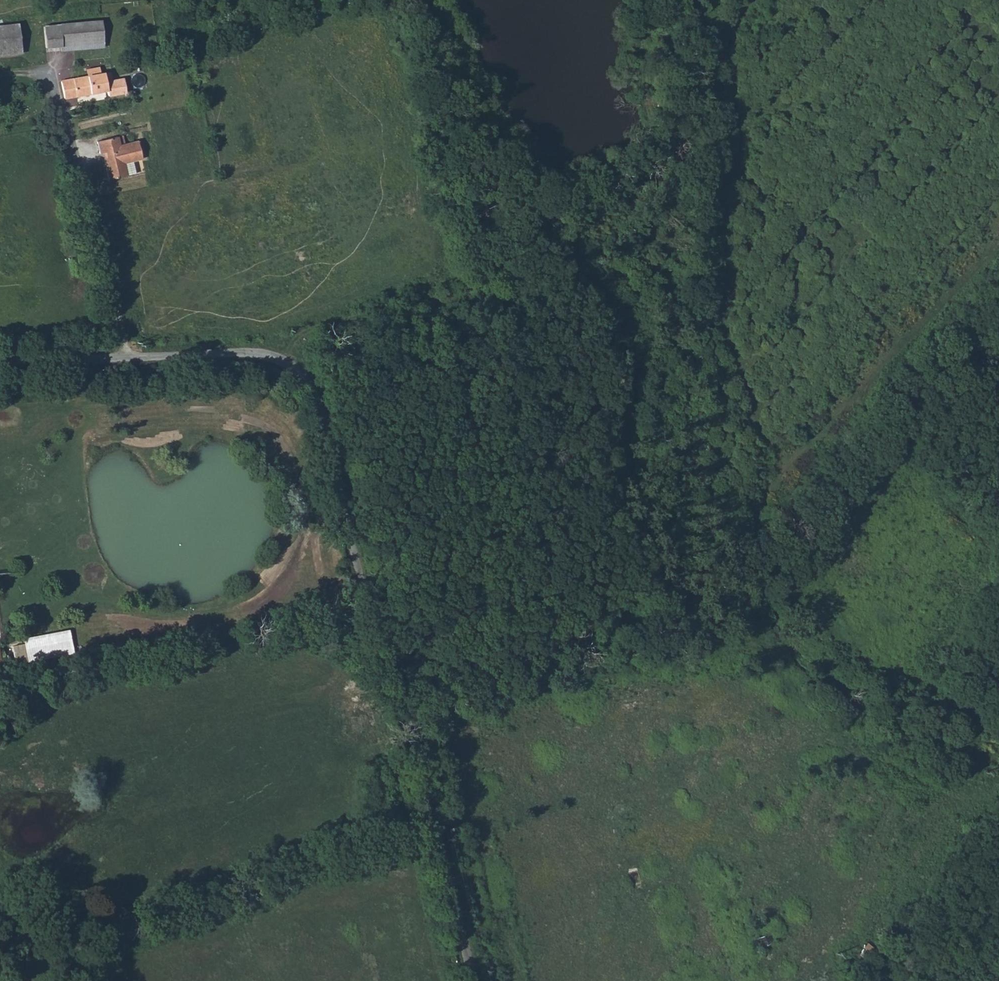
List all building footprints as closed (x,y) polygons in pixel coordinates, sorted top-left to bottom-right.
[(104,45),(102,20),(60,24),(62,44),(62,49),(104,45)] [(17,22),(0,24),(0,56),(21,53),(17,22)] [(62,44),(60,24),(45,25),(46,45),(62,44)] [(65,99),(107,90),(105,82),(112,80),(110,72),(104,74),(103,72),(101,72),(100,68),(86,71),(87,75),(61,81),(65,99)] [(112,80),(105,82),(107,90),(109,98),(126,94),(122,78),(112,80)] [(143,159),(138,140),(119,144),(118,136),(96,141),(99,153),(102,152),(109,181),(137,175),(134,161),(143,159)] [(11,648),(15,665),(72,653),(67,631),(24,640),(25,645),(11,648)] [(764,943),(774,938),(771,931),(761,937),(764,943)]
